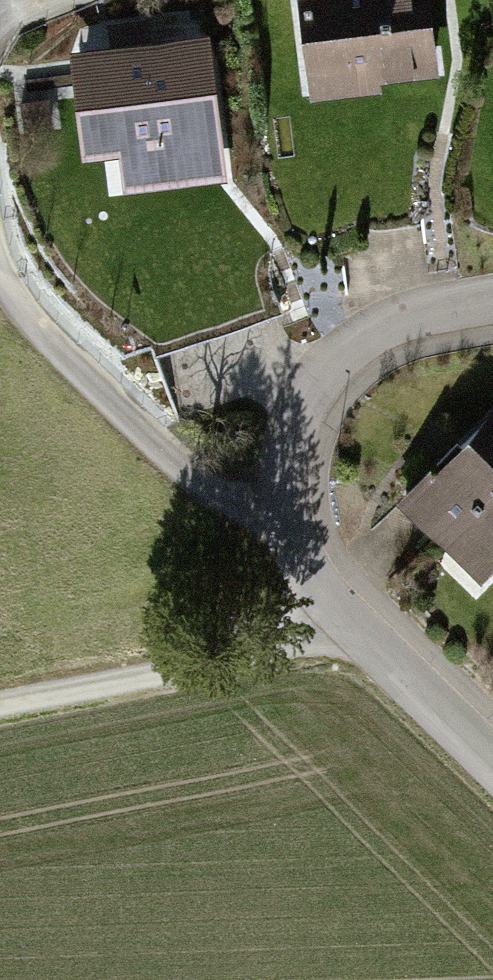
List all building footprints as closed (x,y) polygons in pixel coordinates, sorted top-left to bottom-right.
[(445,69),(436,0),(299,0),(311,96),(385,87),(384,77),(445,69)] [(117,47),(77,53),(91,154),(108,151),(114,196),(230,179),(209,34),(157,41),(154,18),(114,24),(117,47)] [(404,498),(489,578),(492,574),(492,405),(404,498)]
